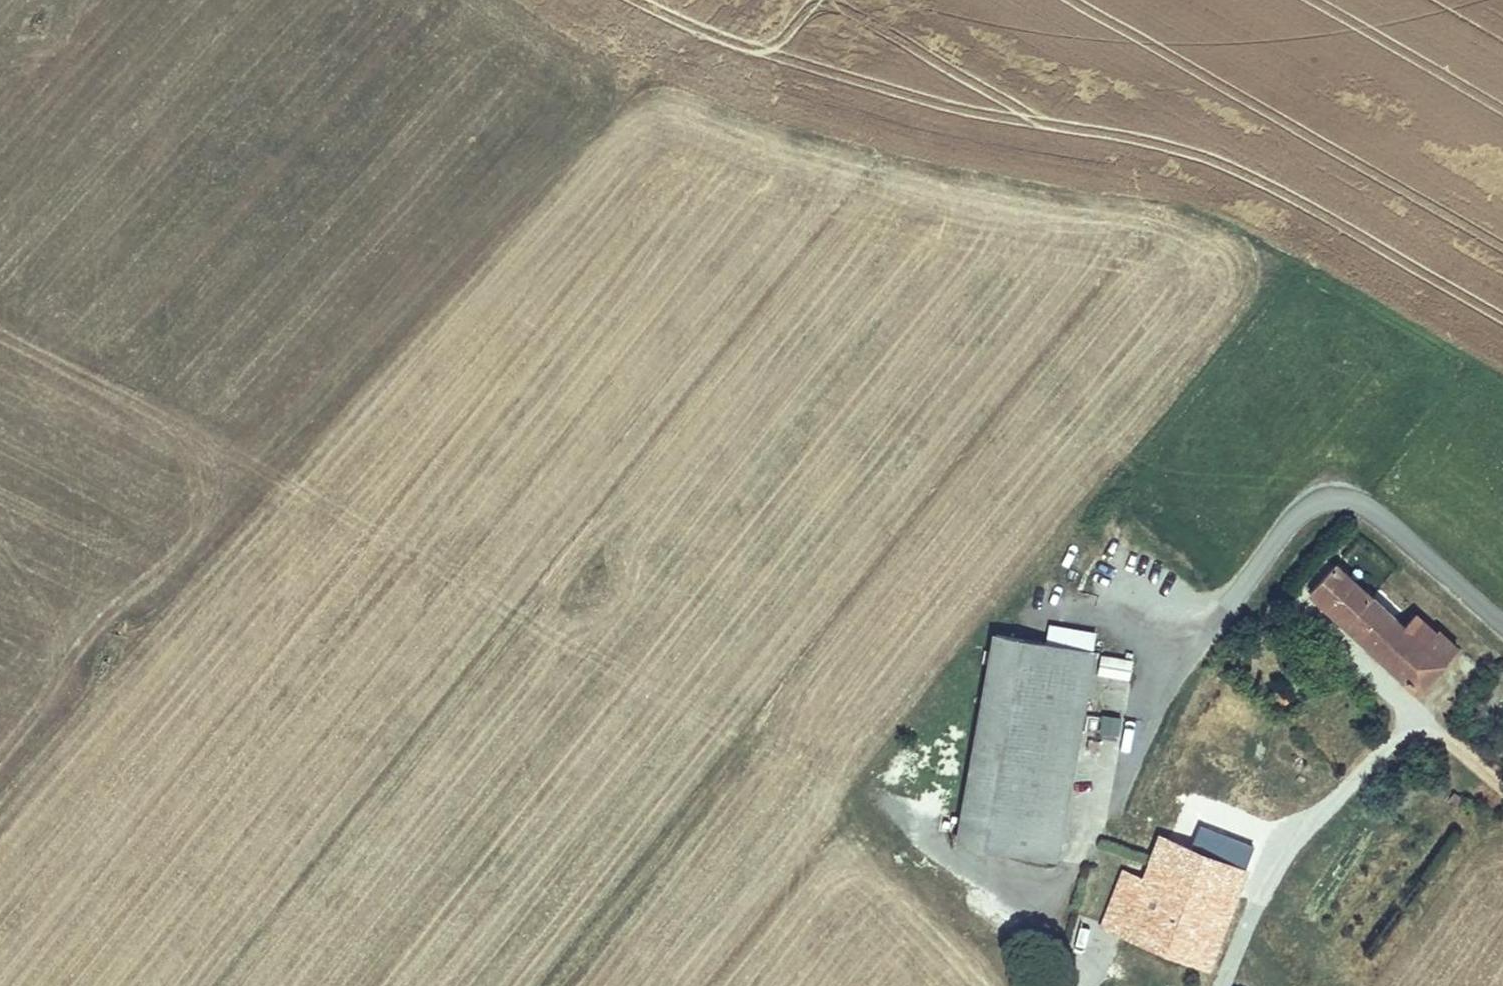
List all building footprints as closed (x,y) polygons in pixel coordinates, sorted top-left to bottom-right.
[(1342,560),(1315,590),(1350,624),(1377,594),(1342,560)] [(1377,594),(1350,624),(1373,646),(1399,616),(1377,594)] [(1373,646),(1420,692),(1462,649),(1444,631),(1441,634),(1422,616),(1410,628),(1399,616),(1373,646)] [(977,767),(962,838),(1041,854),(1061,857),(1093,694),(1100,649),(1002,630),(989,697),(977,767)] [(111,638),(101,650),(111,657),(121,646),(111,638)] [(1097,675),(1130,680),(1134,657),(1101,653),(1097,675)] [(1164,837),(1154,862),(1187,876),(1196,850),(1164,837)] [(1187,876),(1211,885),(1221,860),(1196,850),(1187,876)] [(1211,885),(1237,896),(1247,870),(1221,860),(1211,885)] [(1106,922),(1210,967),(1226,927),(1237,896),(1211,885),(1187,876),(1154,862),(1149,878),(1126,869),(1106,922)]
